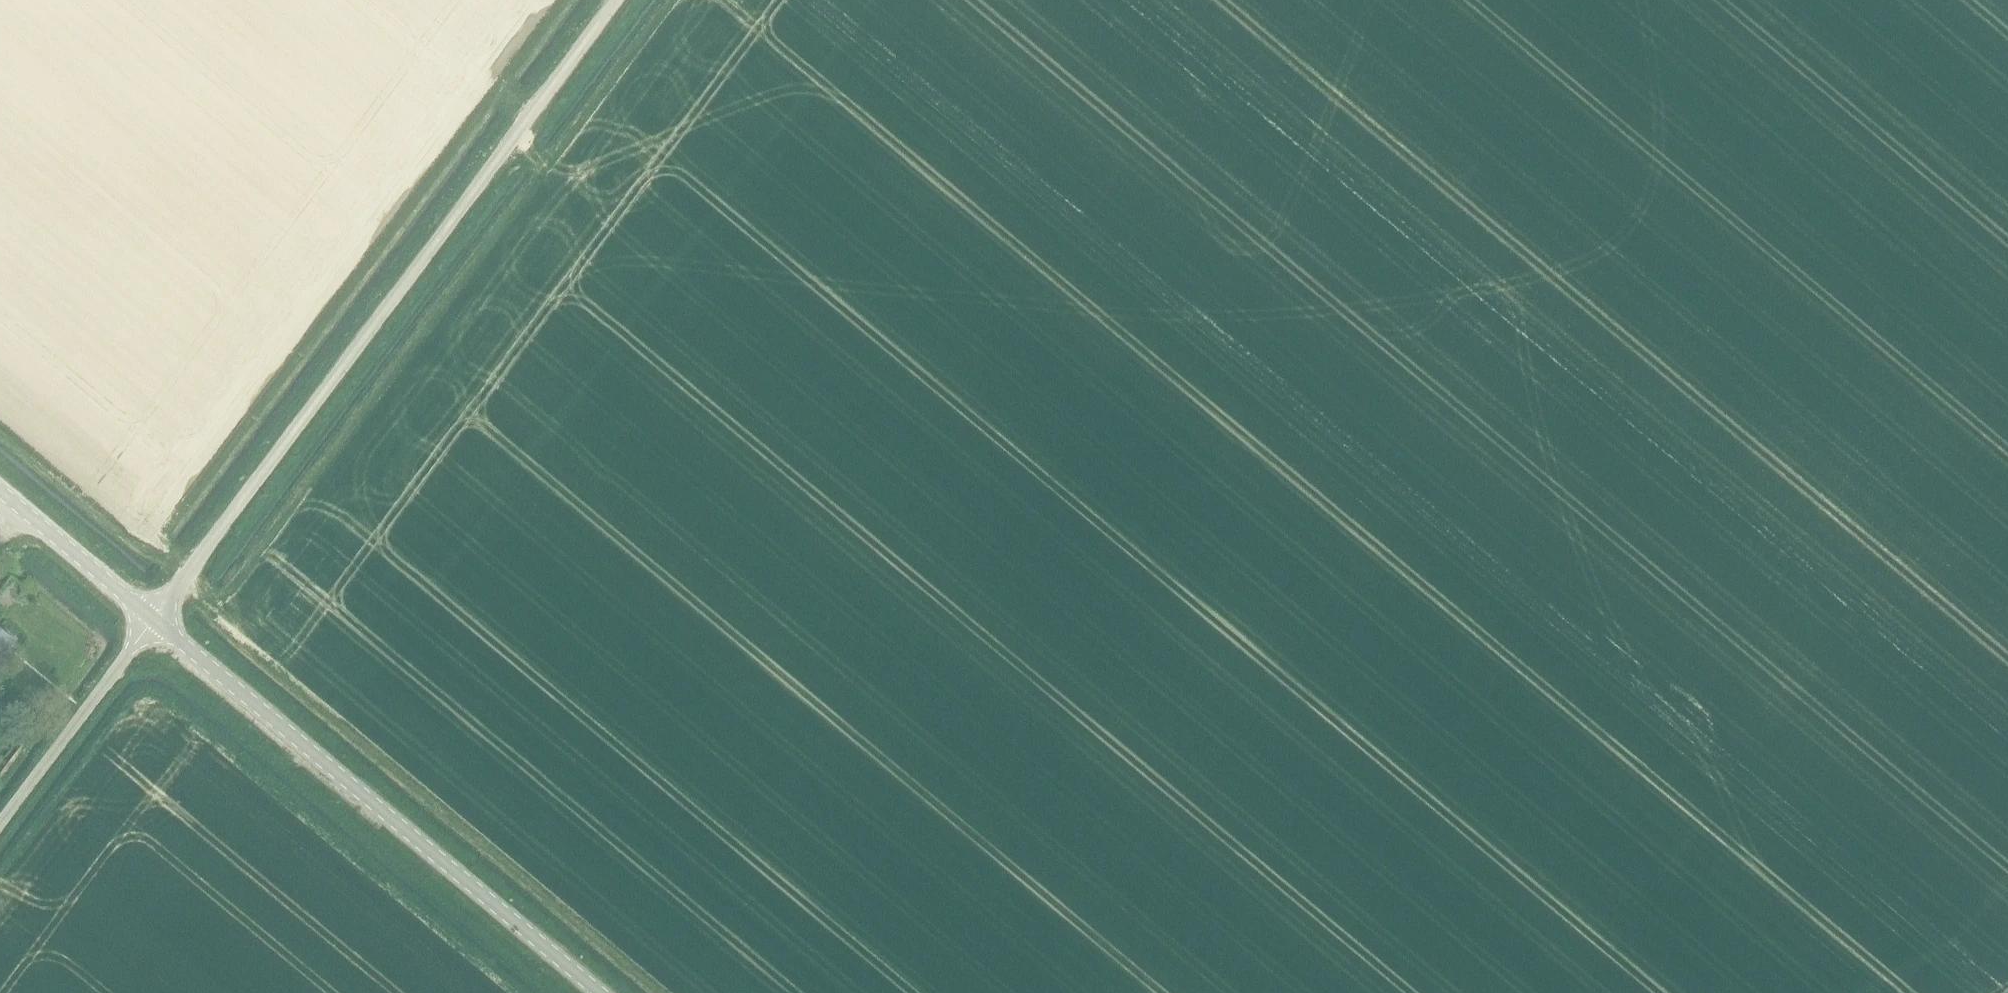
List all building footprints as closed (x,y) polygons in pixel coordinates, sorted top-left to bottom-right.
[(13,639),(0,629),(0,655),(13,639)]
